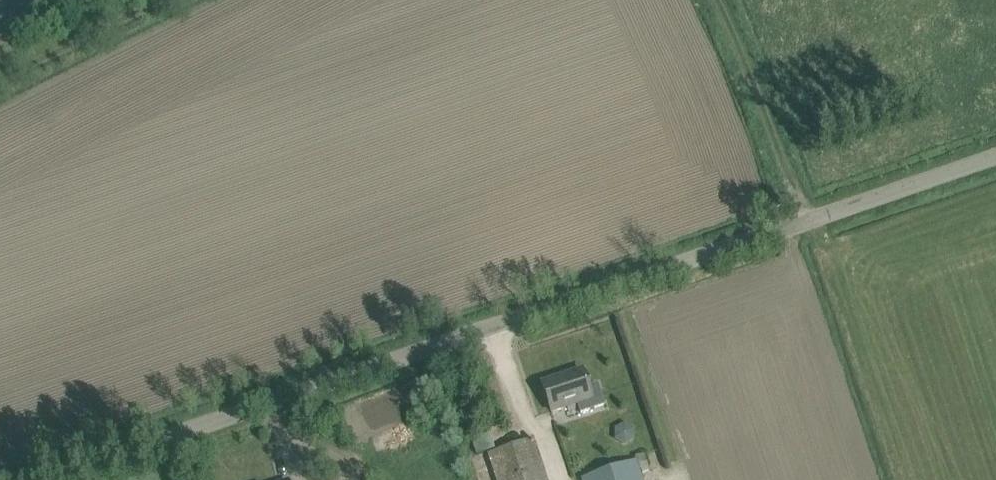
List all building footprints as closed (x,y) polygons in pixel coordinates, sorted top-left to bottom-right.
[(543,383),(542,384),(552,412),(578,404),(581,413),(604,405),(598,385),(588,388),(582,370),(566,376),(566,378),(544,385),(543,383)] [(491,433),(472,439),(478,456),(497,450),(491,433)] [(496,476),(498,479),(547,479),(533,439),(481,457),(488,479),(496,476)] [(639,470),(648,467),(643,455),(635,457),(637,461),(603,473),(605,479),(643,479),(639,470)]
